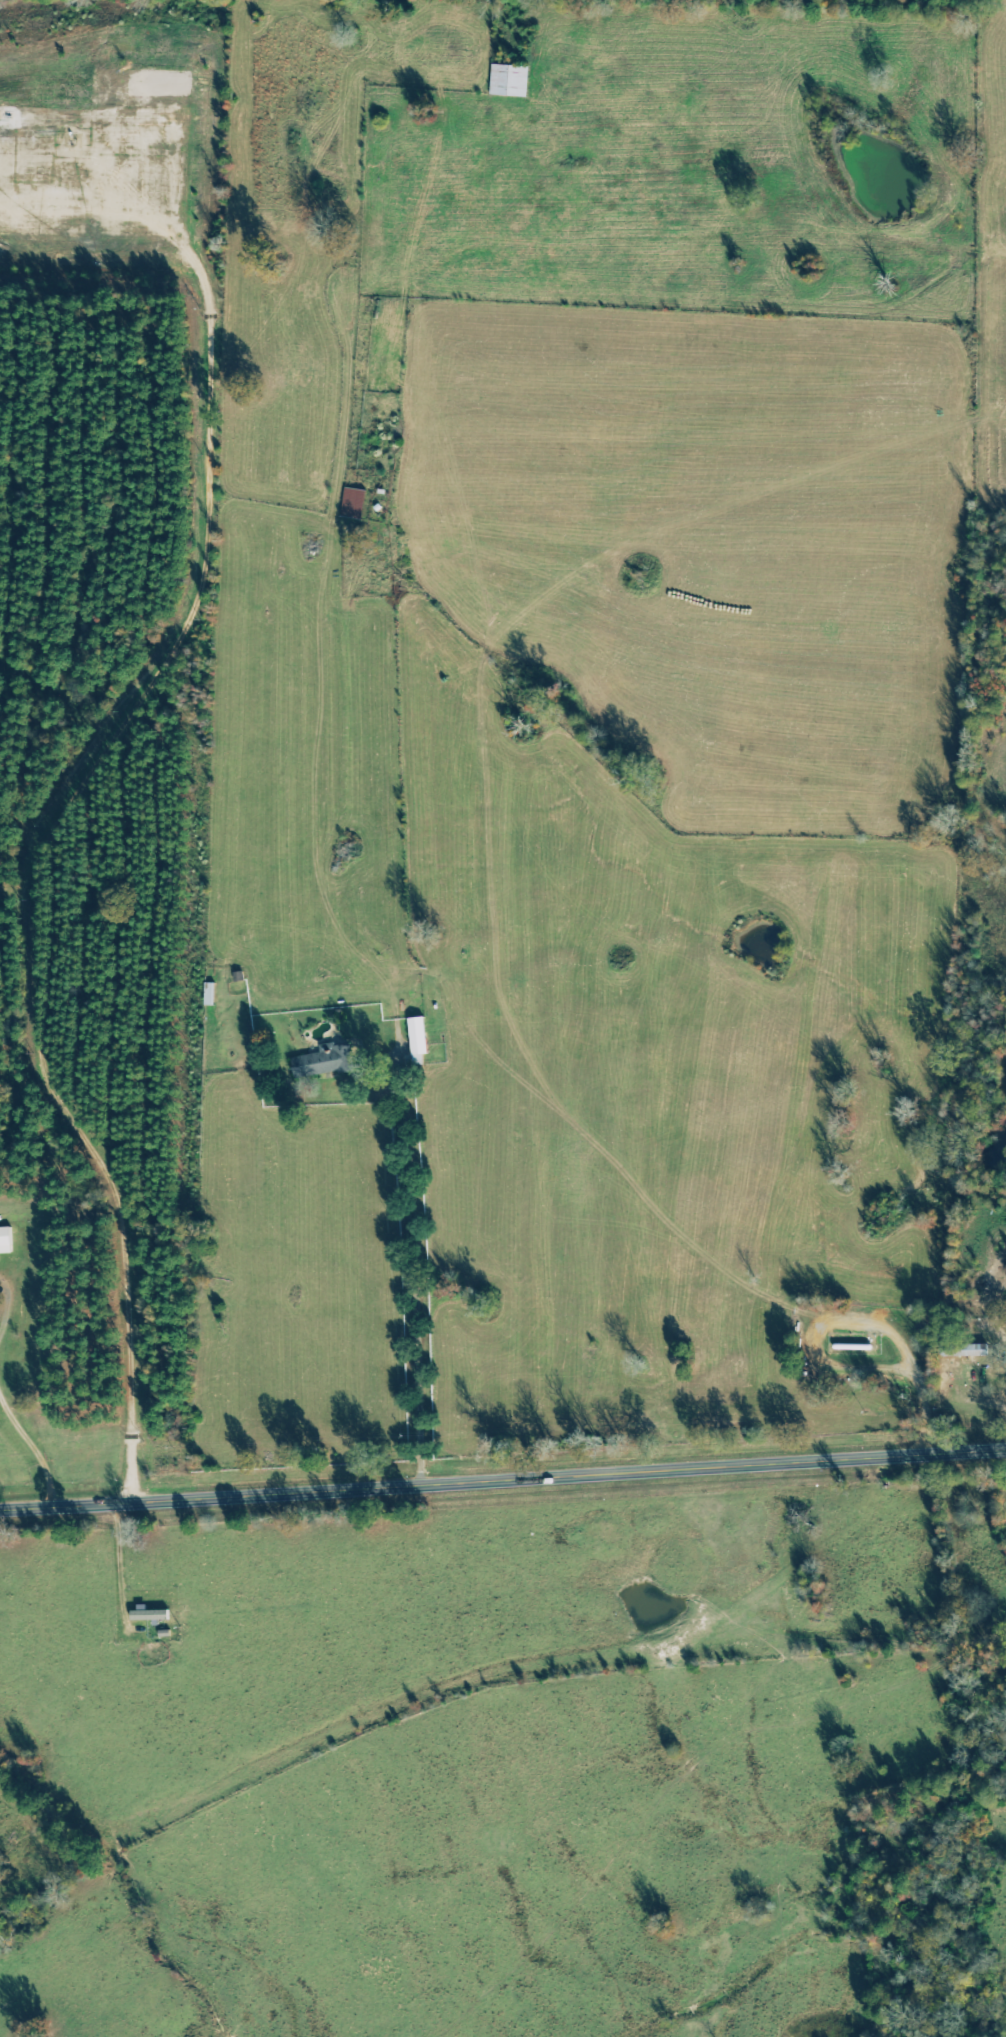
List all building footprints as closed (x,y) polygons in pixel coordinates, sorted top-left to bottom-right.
[(493,64),(530,67),(527,95),(490,92),(493,64)] [(342,516),(364,519),(369,491),(347,487),(342,516)] [(205,1006),(216,1006),(216,983),(206,983),(205,1006)] [(426,1051),(412,1053),(409,1019),(423,1018),(426,1051)] [(323,1053),(294,1058),(297,1080),(357,1070),(352,1043),(322,1047),(323,1053)] [(13,1228),(0,1228),(0,1255),(14,1254),(13,1228)] [(134,1610),(134,1622),(172,1621),(172,1611),(144,1612),(144,1610),(134,1610)]
